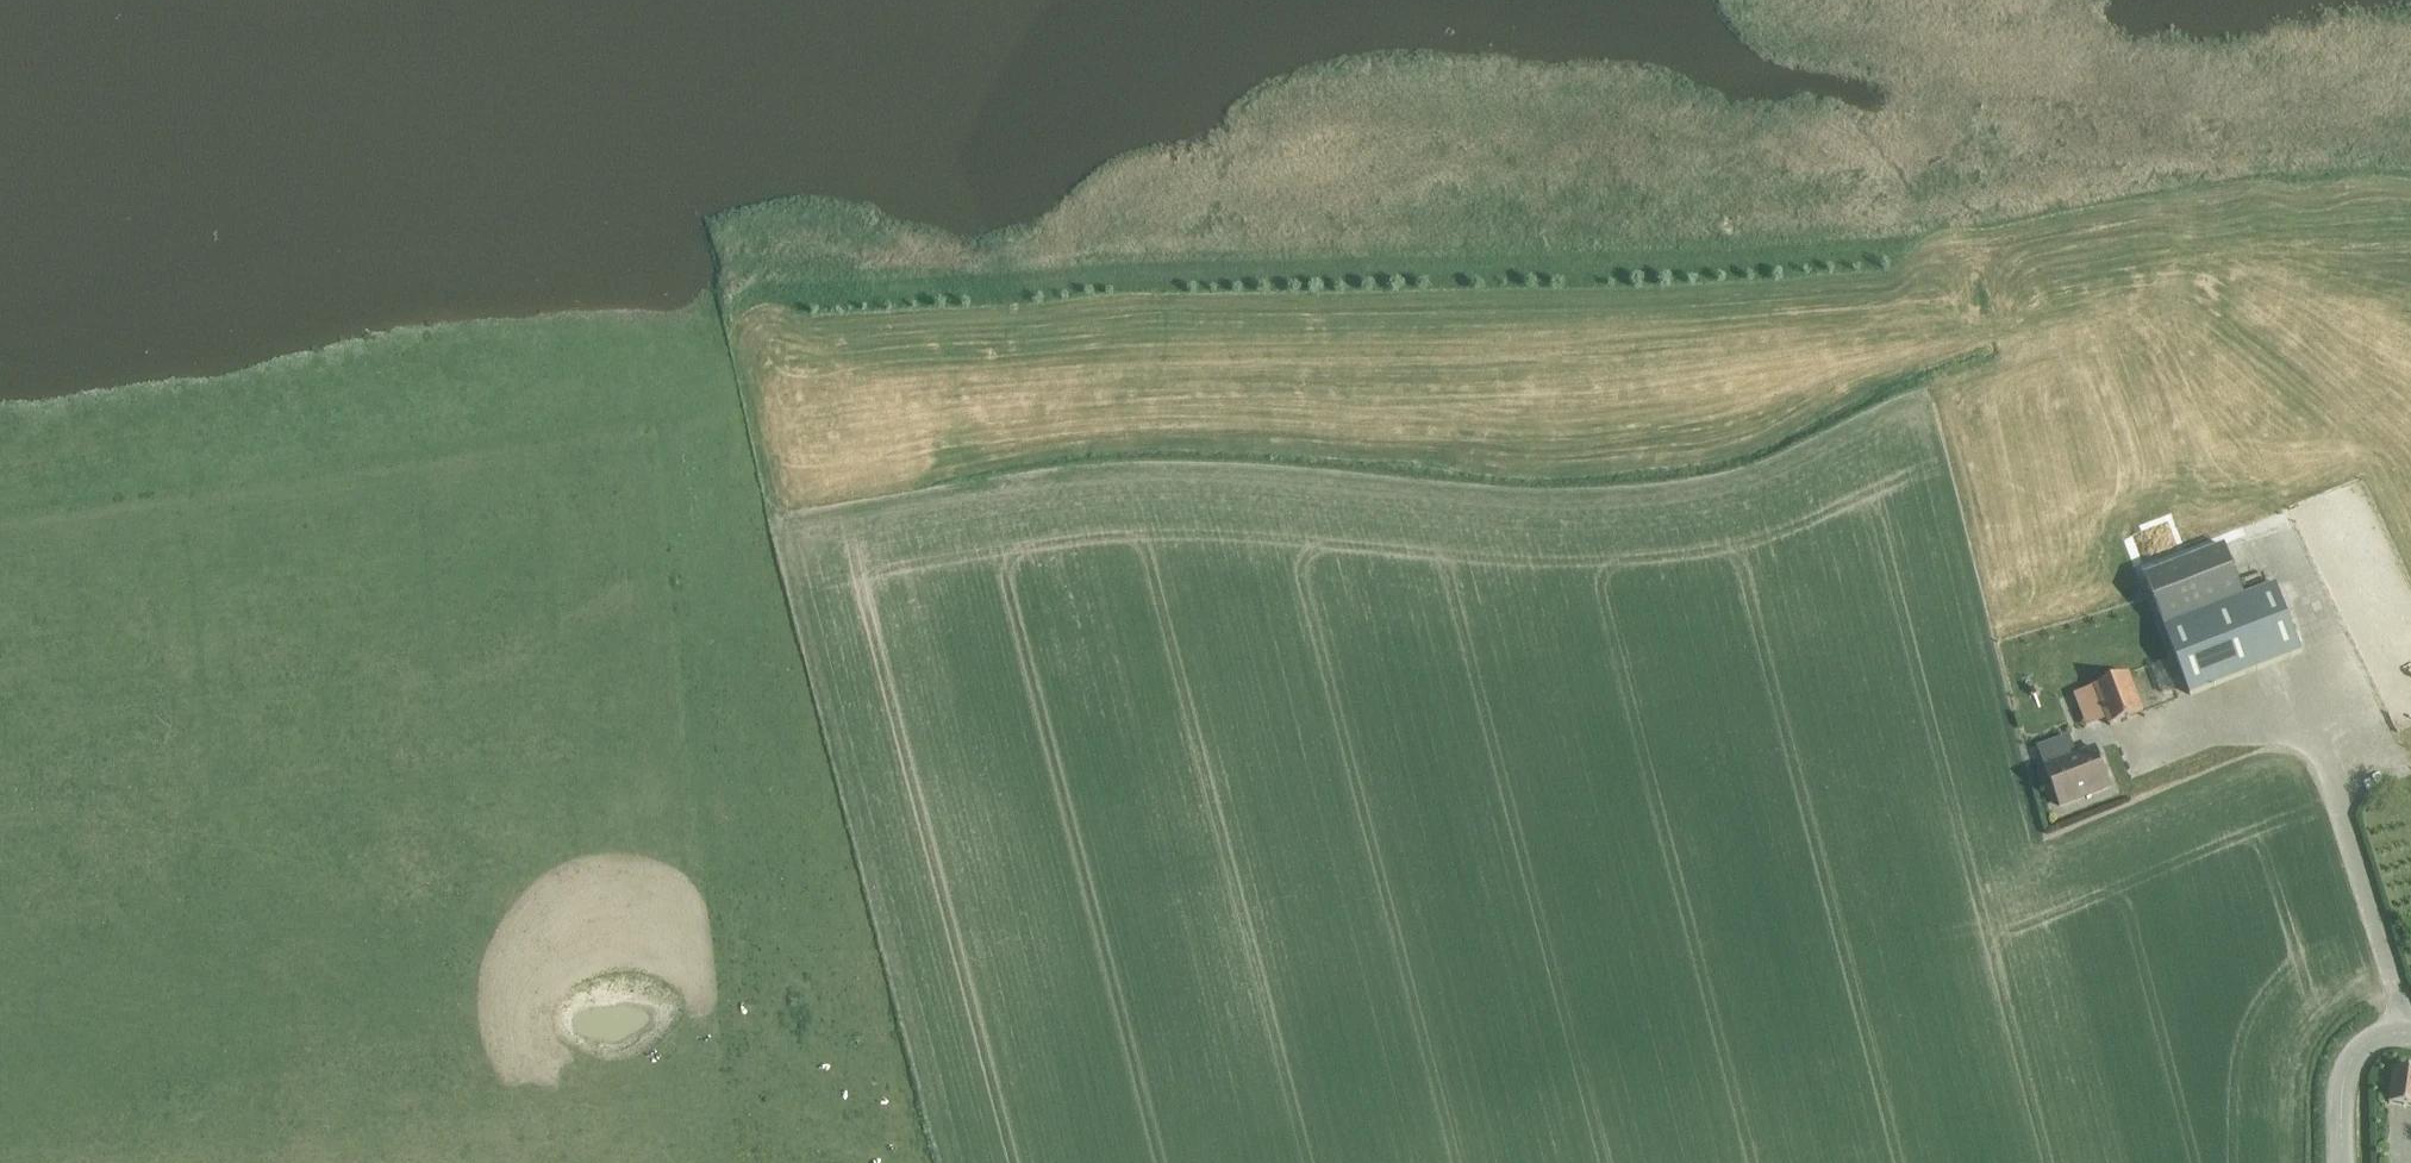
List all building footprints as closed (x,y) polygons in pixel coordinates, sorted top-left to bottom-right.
[(2144,530),(2150,555),(2173,549),(2167,524),(2144,530)] [(2144,578),(2164,629),(2190,696),(2301,653),(2275,586),(2244,598),(2224,547),(2144,578)] [(2141,715),(2126,675),(2094,687),(2109,727),(2141,715)] [(2110,787),(2096,750),(2044,770),(2059,807),(2110,787)] [(2394,1068),(2389,1103),(2410,1106),(2410,1071),(2394,1068)]
